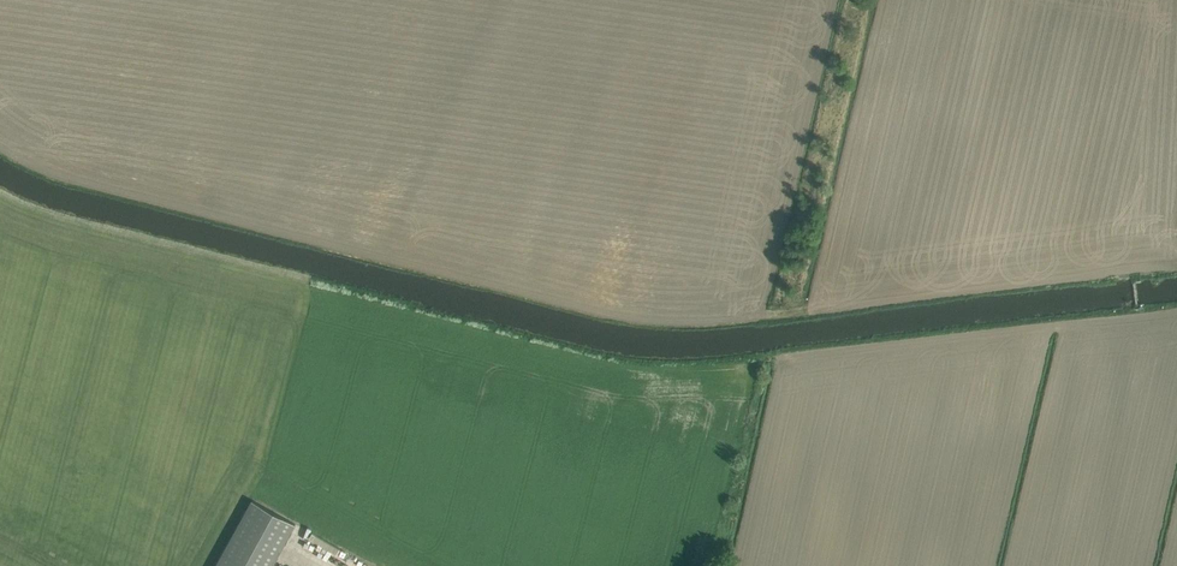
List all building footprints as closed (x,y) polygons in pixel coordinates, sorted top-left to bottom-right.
[(293,523),(253,500),(216,565),(269,565),(293,523)]
